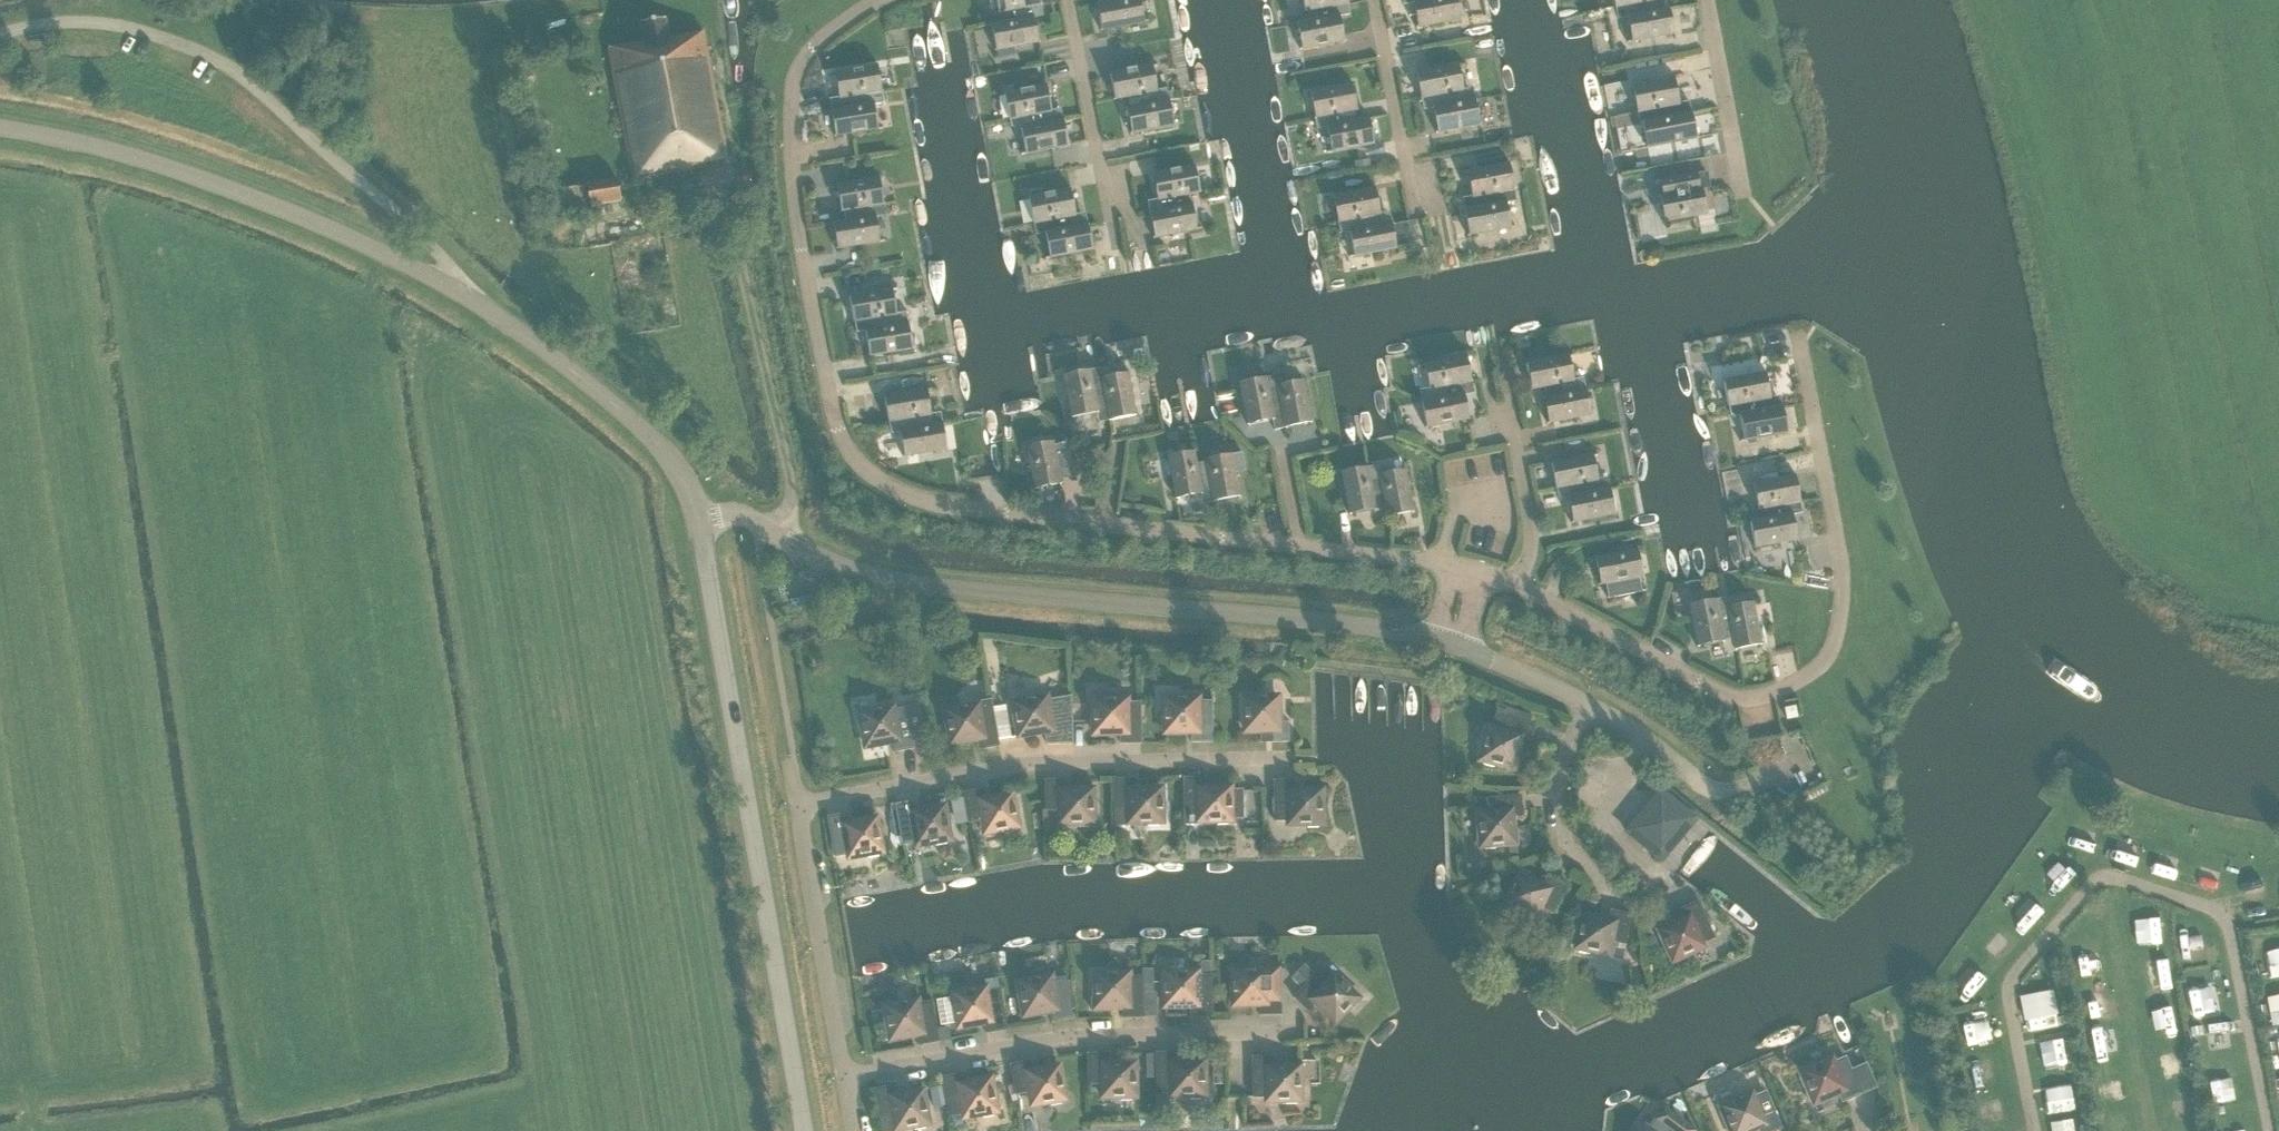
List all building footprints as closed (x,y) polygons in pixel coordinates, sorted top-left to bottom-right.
[(1017,20),(1016,10),(1033,6),(1042,5),(1042,0),(995,0),(999,23),(1017,20)] [(1108,2),(1097,4),(1101,31),(1143,23),(1139,0),(1116,0),(1108,2)] [(1323,18),(1321,8),(1339,5),(1348,3),(1348,0),(1301,0),(1306,21),(1323,18)] [(1416,27),(1461,19),(1458,0),(1411,0),(1416,27)] [(1641,3),(1643,13),(1661,10),(1659,0),(1612,0),(1614,8),(1624,6),(1641,3)] [(1643,13),(1641,3),(1624,6),(1630,42),(1675,33),(1670,8),(1661,10),(1643,13)] [(1321,8),(1323,18),(1306,21),(1296,23),(1300,49),(1345,40),(1339,5),(1321,8)] [(1017,20),(999,23),(990,25),(995,51),(1040,42),(1033,6),(1016,10),(1017,20)] [(727,159),(715,93),(714,89),(703,32),(668,38),(664,19),(640,23),(644,42),(608,48),(616,89),(633,180),(706,167),(705,162),(727,159)] [(1419,99),(1429,97),(1447,93),(1449,104),(1466,100),(1460,65),(1415,73),(1419,99)] [(830,110),(857,106),(855,96),(873,93),(883,91),(879,66),(834,73),(838,99),(828,100),(830,110)] [(1113,100),(1123,98),(1141,95),(1143,104),(1160,101),(1154,66),(1109,74),(1113,100)] [(1663,107),(1665,117),(1692,112),(1690,102),(1681,104),(1676,78),(1631,87),(1636,113),(1645,111),(1663,107)] [(1314,118),(1323,116),(1341,113),(1343,123),(1360,120),(1354,84),(1310,93),(1314,118)] [(1035,115),(1037,125),(1054,121),(1048,86),(1003,94),(1008,120),(1017,118),(1035,115)] [(855,96),(857,106),(830,110),(834,136),(879,129),(873,93),(855,96)] [(1481,124),(1476,98),(1466,100),(1449,104),(1447,93),(1429,97),(1436,133),(1481,124)] [(1170,99),(1160,101),(1143,104),(1141,95),(1123,98),(1130,133),(1175,125),(1170,99)] [(1692,112),(1665,117),(1663,107),(1645,111),(1652,146),(1697,138),(1692,112)] [(1330,152),(1375,144),(1370,118),(1360,120),(1343,123),(1341,113),(1323,116),(1330,152)] [(1069,145),(1064,119),(1054,121),(1037,125),(1035,115),(1017,118),(1024,154),(1069,145)] [(1367,159),(1356,161),(1358,168),(1368,166),(1367,159)] [(1511,164),(1466,172),(1472,208),(1490,205),(1488,195),(1505,191),(1515,189),(1511,164)] [(1174,197),(1191,194),(1201,192),(1196,166),(1151,175),(1158,211),(1176,207),(1174,197)] [(1656,182),(1663,222),(1708,213),(1703,188),(1698,189),(1695,174),(1656,182)] [(586,185),(564,189),(569,217),(591,213),(593,213),(592,205),(620,200),(616,178),(586,183),(586,185)] [(835,186),(841,222),(859,219),(857,209),(875,206),(885,204),(881,178),(835,186)] [(1346,221),(1364,218),(1365,228),(1383,224),(1376,189),(1332,197),(1336,223),(1346,221)] [(1027,198),(1032,224),(1042,222),(1059,219),(1061,229),(1079,225),(1072,190),(1027,198)] [(1490,205),(1472,208),(1463,210),(1467,235),(1512,227),(1505,191),(1488,195),(1490,205)] [(1191,194),(1174,197),(1176,207),(1158,211),(1148,212),(1153,238),(1198,229),(1191,194)] [(859,219),(841,222),(832,223),(836,249),(881,241),(875,206),(857,209),(859,219)] [(1353,257),(1398,248),(1393,223),(1383,224),(1365,228),(1364,218),(1346,221),(1353,257)] [(1089,224),(1079,225),(1061,229),(1059,219),(1042,222),(1049,258),(1093,249),(1089,224)] [(853,322),(862,320),(880,317),(882,327),(900,324),(893,289),(848,296),(853,322)] [(882,327),(880,317),(862,320),(868,356),(913,349),(909,323),(900,324),(882,327)] [(1754,332),(1756,362),(1789,360),(1787,329),(1754,332)] [(1470,345),(1492,345),(1492,331),(1470,331),(1470,345)] [(1446,388),(1471,382),(1465,355),(1424,363),(1430,390),(1431,390),(1433,398),(1447,395),(1446,388)] [(1559,393),(1585,388),(1583,378),(1573,380),(1569,355),(1527,363),(1532,390),(1544,387),(1558,385),(1559,393)] [(1104,394),(1094,396),(1091,379),(1089,369),(1064,374),(1072,419),(1108,412),(1104,394)] [(1091,379),(1094,396),(1104,394),(1108,412),(1110,422),(1135,417),(1127,372),(1091,379)] [(1756,411),(1782,406),(1780,396),(1770,397),(1765,373),(1724,380),(1729,407),(1741,405),(1754,403),(1756,411)] [(1270,403),(1267,386),(1265,376),(1239,381),(1248,426),(1284,418),(1281,401),(1270,403)] [(1311,424),(1302,379),(1267,386),(1270,403),(1281,401),(1284,418),(1286,428),(1311,424)] [(1447,395),(1433,398),(1421,401),(1427,428),(1467,419),(1462,395),(1473,393),(1471,382),(1446,388),(1447,395)] [(1590,415),(1585,388),(1559,393),(1558,385),(1544,387),(1545,396),(1544,396),(1549,423),(1590,415)] [(915,418),(916,428),(934,425),(928,389),(883,396),(887,422),(897,420),(915,418)] [(1786,433),(1782,406),(1756,411),(1754,403),(1741,405),(1742,414),(1740,414),(1745,441),(1786,433)] [(934,425),(916,428),(915,418),(897,420),(903,456),(948,449),(944,423),(934,425)] [(1054,445),(1053,442),(1026,447),(1034,489),(1061,484),(1060,479),(1075,477),(1068,443),(1054,445)] [(1198,477),(1195,460),(1193,450),(1168,455),(1176,500),(1213,493),(1210,475),(1198,477)] [(1243,451),(1231,453),(1195,460),(1198,477),(1210,475),(1213,493),(1214,501),(1240,497),(1235,472),(1247,469),(1243,451)] [(1554,489),(1564,487),(1581,483),(1584,494),(1601,490),(1594,454),(1549,464),(1554,489)] [(1381,491),(1384,505),(1386,518),(1413,512),(1405,470),(1380,475),(1378,465),(1369,467),(1374,493),(1381,491)] [(1375,507),(1384,505),(1381,491),(1374,493),(1369,467),(1340,473),(1349,515),(1376,509),(1375,507)] [(1774,508),(1800,503),(1795,475),(1753,483),(1759,511),(1761,511),(1762,518),(1776,516),(1774,508)] [(1584,494),(1581,483),(1564,487),(1571,523),(1616,514),(1611,488),(1601,490),(1584,494)] [(1776,516),(1762,518),(1750,521),(1756,548),(1796,540),(1792,515),(1802,513),(1800,503),(1774,508),(1776,516)] [(1499,559),(1505,541),(1484,534),(1478,552),(1499,559)] [(1605,584),(1607,598),(1646,590),(1639,550),(1594,559),(1599,585),(1605,584)] [(1720,626),(1717,608),(1715,599),(1689,603),(1698,648),(1734,641),(1730,624),(1720,626)] [(1717,608),(1720,626),(1730,624),(1734,641),(1735,651),(1761,646),(1752,601),(1717,608)] [(1247,694),(1247,697),(1244,697),(1244,700),(1241,701),(1241,712),(1244,712),(1245,731),(1271,730),(1271,742),(1288,741),(1287,721),(1278,721),(1278,697),(1259,697),(1259,694),(1247,694)] [(1167,696),(1167,699),(1164,699),(1164,702),(1161,702),(1161,714),(1164,714),(1165,732),(1191,732),(1191,742),(1212,741),(1211,701),(1198,702),(1198,698),(1179,699),(1179,695),(1167,696)] [(1027,700),(1027,697),(1015,699),(1016,702),(1013,703),(1013,706),(1010,706),(1012,718),(1015,717),(1018,736),(1044,731),(1046,741),(1072,741),(1071,696),(1046,700),(1046,697),(1027,700)] [(1096,697),(1096,700),(1093,700),(1093,703),(1090,703),(1090,715),(1093,715),(1093,734),(1120,733),(1120,743),(1140,743),(1140,703),(1126,703),(1126,699),(1108,700),(1108,697),(1096,697)] [(959,708),(959,705),(947,707),(948,710),(945,711),(945,714),(942,714),(944,726),(947,725),(951,744),(977,739),(978,749),(998,745),(997,738),(992,708),(990,700),(977,702),(977,705),(959,708)] [(1530,717),(1498,704),(1492,728),(1489,728),(1484,746),(1481,745),(1478,756),(1481,757),(1480,760),(1483,761),(1483,764),(1494,767),(1495,764),(1513,768),(1519,743),(1529,745),(1534,726),(1528,724),(1530,717)] [(922,730),(918,705),(893,710),(892,707),(874,711),(873,708),(862,710),(862,713),(859,714),(860,717),(857,717),(859,729),(862,728),(865,746),(891,742),(893,752),(913,748),(910,732),(922,730)] [(1001,706),(992,708),(997,738),(1010,736),(1005,705),(1001,706)] [(1784,707),(1786,718),(1797,716),(1795,705),(1784,707)] [(1183,778),(1184,821),(1198,821),(1216,821),(1216,824),(1228,824),(1228,821),(1231,821),(1231,819),(1243,819),(1243,788),(1231,788),(1231,787),(1204,787),(1204,777),(1183,778)] [(1135,779),(1114,779),(1115,823),(1147,822),(1147,825),(1159,825),(1159,822),(1162,822),(1162,819),(1165,819),(1165,807),(1162,807),(1161,788),(1135,789),(1135,779)] [(1092,790),(1066,790),(1066,780),(1045,780),(1046,810),(1059,810),(1059,824),(1078,823),(1078,826),(1090,826),(1090,823),(1093,823),(1093,820),(1096,820),(1096,808),(1093,808),(1092,790)] [(1307,827),(1319,827),(1319,824),(1322,824),(1322,820),(1325,820),(1325,809),(1321,809),(1321,790),(1295,790),(1295,780),(1274,781),(1275,821),(1288,821),(1288,824),(1307,824),(1307,827)] [(986,799),(984,789),(964,793),(966,804),(967,809),(969,822),(982,820),(985,833),(1003,830),(1004,833),(1015,831),(1015,828),(1018,827),(1017,824),(1020,824),(1018,812),(1015,812),(1012,794),(986,799)] [(1626,832),(1661,860),(1695,819),(1660,791),(1626,832)] [(964,793),(951,795),(954,811),(967,809),(966,804),(964,793)] [(1496,848),(1495,845),(1508,844),(1514,843),(1512,817),(1522,816),(1520,796),(1480,799),(1481,812),(1478,813),(1479,831),(1476,832),(1477,843),(1480,843),(1481,846),(1484,846),(1484,849),(1496,848)] [(903,844),(916,842),(917,845),(935,842),(936,845),(947,843),(947,840),(950,839),(949,836),(952,836),(950,824),(947,825),(944,806),(918,811),(916,801),(896,805),(903,844)] [(882,836),(879,837),(876,819),(850,823),(848,813),(827,817),(835,856),(848,854),(849,858),(867,854),(868,857),(879,855),(879,852),(882,852),(881,849),(884,848),(882,836)] [(1514,843),(1508,844),(1509,854),(1517,853),(1516,843),(1514,843)] [(2034,875),(2045,861),(2035,853),(2024,868),(2034,875)] [(2149,878),(2165,882),(2170,860),(2154,856),(2149,878)] [(1547,877),(1543,886),(1519,875),(1511,891),(1508,890),(1503,900),(1506,902),(1504,905),(1507,906),(1506,909),(1516,914),(1518,911),(1534,919),(1540,907),(1553,913),(1566,886),(1547,877)] [(2026,931),(2048,906),(2032,893),(2010,917),(2026,931)] [(1703,947),(1702,943),(1714,938),(1697,901),(1679,910),(1683,919),(1659,930),(1667,947),(1664,948),(1669,959),(1671,958),(1673,961),(1676,959),(1677,962),(1687,957),(1686,954),(1703,947)] [(1625,944),(1631,915),(1611,910),(1609,920),(1583,915),(1579,933),(1576,933),(1574,944),(1577,945),(1576,948),(1579,948),(1578,952),(1590,954),(1591,951),(1609,955),(1612,941),(1625,944)] [(2159,949),(2152,918),(2140,920),(2147,952),(2159,949)] [(2073,938),(2087,943),(2092,927),(2079,922),(2073,938)] [(2213,963),(2209,936),(2182,940),(2186,967),(2213,963)] [(2278,972),(2278,943),(2257,946),(2261,975),(2278,972)] [(2142,974),(2159,967),(2154,954),(2137,961),(2142,974)] [(1201,961),(1200,961),(1200,976),(1201,976),(1202,976),(1211,976),(1211,961),(1201,961)] [(1279,974),(1266,975),(1266,971),(1247,971),(1247,968),(1235,968),(1235,972),(1232,972),(1232,975),(1229,975),(1230,987),(1233,986),(1233,1005),(1260,1005),(1260,1015),(1280,1014),(1279,974)] [(1358,1002),(1356,1000),(1358,998),(1356,996),(1358,994),(1349,986),(1347,988),(1333,975),(1331,978),(1321,968),(1294,997),(1309,1012),(1316,1004),(1335,1022),(1347,1009),(1350,1011),(1358,1002)] [(1167,970),(1167,973),(1164,973),(1164,976),(1161,976),(1161,988),(1164,988),(1164,1006),(1191,1006),(1191,1016),(1211,1016),(1211,976),(1202,976),(1201,976),(1200,976),(1197,976),(1197,972),(1179,973),(1178,970),(1167,970)] [(1098,971),(1098,974),(1095,974),(1095,977),(1092,977),(1092,989),(1095,989),(1095,998),(1092,998),(1092,1011),(1113,1010),(1112,1007),(1122,1007),(1122,1017),(1143,1017),(1142,976),(1128,977),(1128,974),(1110,974),(1110,971),(1098,971)] [(1051,1021),(1072,1017),(1070,1011),(1076,1009),(1071,980),(1065,981),(1064,978),(1051,980),(1051,977),(1032,980),(1032,977),(1020,979),(1021,982),(1018,983),(1018,986),(1015,986),(1017,998),(1020,997),(1024,1016),(1050,1011),(1051,1021)] [(955,991),(955,994),(952,994),(953,997),(937,1000),(941,1025),(957,1022),(958,1027),(984,1023),(986,1032),(1006,1029),(999,990),(986,992),(985,988),(967,992),(966,989),(955,991)] [(2260,991),(2264,1022),(2278,1020),(2278,988),(2260,991)] [(2107,992),(2077,1000),(2082,1019),(2113,1011),(2107,992)] [(2150,1020),(2170,1019),(2169,998),(2149,999),(2150,1020)] [(916,1035),(918,1045),(938,1041),(931,1002),(918,1004),(917,1001),(899,1004),(898,1001),(887,1003),(887,1006),(884,1007),(885,1010),(882,1010),(884,1022),(887,1021),(890,1040),(916,1035)] [(2024,1028),(2048,1024),(2045,1010),(2022,1014),(2024,1028)] [(1979,1026),(1984,1025),(1982,1012),(1954,1016),(1959,1043),(1981,1039),(1979,1026)] [(2202,1017),(2203,1043),(2227,1042),(2226,1016),(2202,1017)] [(2152,1038),(2176,1035),(2175,1023),(2151,1025),(2152,1038)] [(2269,1038),(2274,1065),(2278,1064),(2278,1036),(2269,1038)] [(2110,1061),(2103,1047),(2085,1056),(2092,1070),(2110,1061)] [(2208,1047),(2208,1064),(2226,1064),(2226,1047),(2208,1047)] [(1203,1062),(1177,1062),(1177,1052),(1156,1053),(1156,1054),(1156,1066),(1157,1093),(1170,1092),(1170,1096),(1189,1096),(1189,1099),(1201,1099),(1201,1095),(1204,1095),(1204,1092),(1207,1092),(1207,1080),(1204,1081),(1203,1062)] [(1134,1063),(1108,1063),(1108,1053),(1087,1054),(1088,1084),(1101,1083),(1102,1097),(1120,1097),(1120,1100),(1132,1100),(1132,1097),(1135,1097),(1135,1094),(1138,1094),(1138,1082),(1135,1082),(1134,1063)] [(1156,1054),(1146,1054),(1146,1066),(1156,1066),(1156,1054)] [(1297,1103),(1297,1100),(1300,1100),(1300,1097),(1303,1097),(1303,1085),(1300,1085),(1299,1066),(1273,1067),(1273,1057),(1252,1057),(1253,1097),(1266,1097),(1266,1101),(1285,1100),(1285,1103),(1297,1103)] [(1845,1057),(1833,1062),(1831,1059),(1814,1067),(1813,1064),(1802,1068),(1803,1071),(1800,1072),(1802,1075),(1799,1076),(1804,1087),(1806,1086),(1814,1103),(1838,1093),(1842,1102),(1861,1094),(1845,1057)] [(2179,1057),(2154,1058),(2155,1084),(2179,1083),(2179,1057)] [(1032,1071),(1031,1061),(1010,1065),(1014,1084),(1016,1094),(1029,1092),(1031,1105),(1050,1102),(1050,1105),(1062,1103),(1061,1100),(1064,1099),(1064,1096),(1067,1096),(1065,1084),(1062,1085),(1058,1066),(1032,1071)] [(990,1078),(964,1083),(963,1073),(942,1077),(944,1086),(948,1105),(949,1116),(963,1114),(963,1117),(982,1114),(982,1117),(994,1115),(993,1112),(996,1112),(996,1108),(999,1108),(997,1096),(994,1097),(990,1078)] [(2091,1076),(2093,1089),(2109,1087),(2107,1073),(2091,1076)] [(2043,1113),(2065,1109),(2060,1082),(2038,1087),(2043,1113)] [(1014,1084),(1008,1085),(1011,1102),(1017,1101),(1016,1094),(1014,1084)] [(882,1130),(888,1130),(914,1126),(914,1129),(926,1127),(925,1124),(928,1124),(928,1121),(931,1120),(929,1109),(926,1109),(922,1091),(896,1095),(895,1085),(874,1089),(882,1130)] [(944,1086),(929,1089),(933,1108),(948,1105),(944,1086)] [(2172,1120),(2189,1117),(2185,1091),(2167,1094),(2172,1120)] [(1753,1097),(1751,1094),(1734,1101),(1733,1098),(1722,1103),(1723,1106),(1720,1107),(1722,1110),(1719,1111),(1724,1122),(1726,1121),(1731,1130),(1750,1130),(1758,1127),(1760,1130),(1775,1130),(1781,1128),(1765,1092),(1753,1097)] [(1696,1130),(1663,1107),(1648,1129),(1645,1127),(1642,1130),(1696,1130)] [(2216,1130),(2243,1130),(2241,1122),(2215,1127),(2216,1130)]
